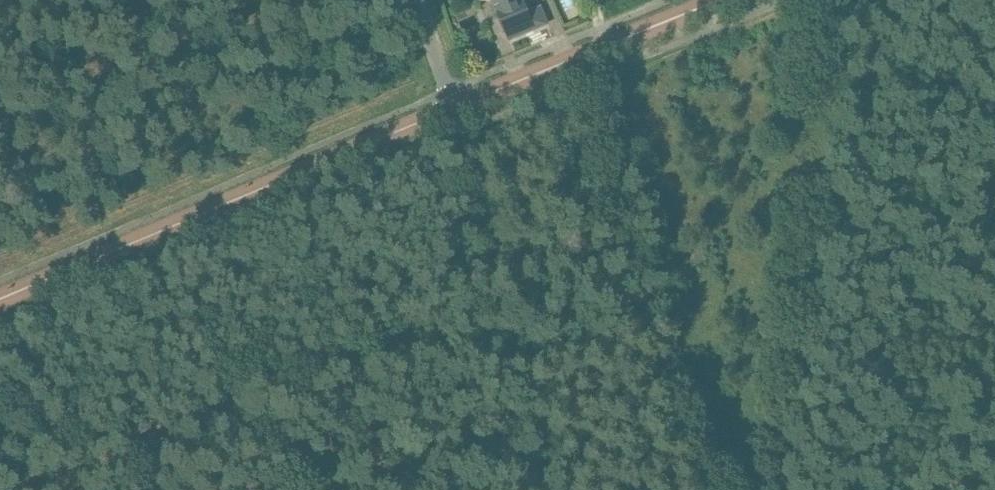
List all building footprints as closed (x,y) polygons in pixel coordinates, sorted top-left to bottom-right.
[(493,2),(509,40),(546,24),(542,13),(540,9),(535,11),(529,14),(523,0),(492,0),(493,2)] [(566,15),(581,7),(577,0),(557,0),(566,15)]
